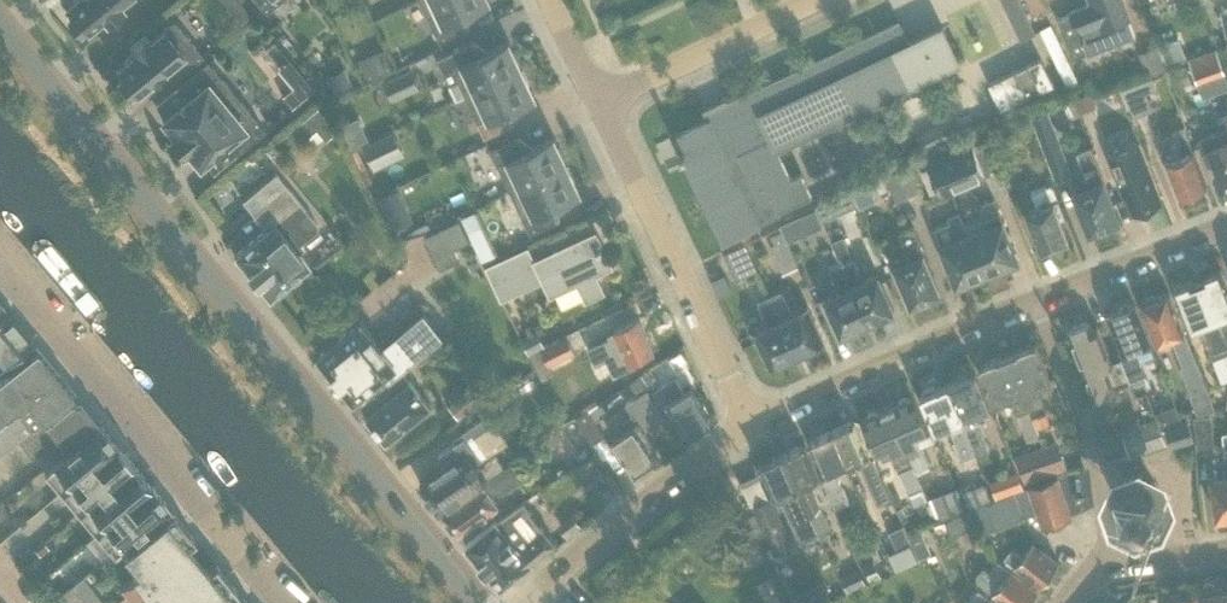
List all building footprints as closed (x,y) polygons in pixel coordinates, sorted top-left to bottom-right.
[(119,0),(72,0),(67,4),(71,8),(68,11),(79,25),(83,22),(87,27),(103,14),(107,19),(122,6),(118,1),(119,0)] [(280,0),(256,0),(266,12),(280,0)] [(440,40),(468,27),(461,13),(489,0),(421,0),(440,40)] [(1124,0),(1092,0),(1093,3),(1071,11),(1058,16),(1059,20),(1057,21),(1075,59),(1138,35),(1124,0)] [(243,5),(233,13),(242,23),(251,14),(243,5)] [(203,55),(174,19),(149,39),(145,35),(130,47),(134,52),(118,65),(122,70),(119,73),(130,87),(134,84),(138,88),(164,67),(174,79),(203,55)] [(761,86),(704,113),(707,120),(675,135),(727,240),(760,224),(759,222),(813,196),(802,172),(791,177),(777,148),(959,61),(942,24),(908,40),(899,21),(873,34),(876,39),(827,62),(825,56),(810,63),(813,69),(764,92),(761,86)] [(458,79),(465,95),(522,68),(509,41),(480,54),(474,40),(437,57),(449,83),(458,79)] [(1164,62),(1158,45),(1144,50),(1144,51),(1139,53),(1143,64),(1148,77),(1167,69),(1164,62)] [(1198,83),(1225,73),(1217,49),(1189,59),(1198,83)] [(373,54),(360,60),(369,78),(382,72),(373,54)] [(999,110),(1052,85),(1040,58),(988,83),(999,110)] [(290,59),(278,68),(294,86),(287,92),(286,92),(283,95),(293,106),(314,88),(297,68),(290,59)] [(264,129),(236,95),(207,60),(178,84),(188,96),(162,118),(174,133),(171,136),(183,151),(187,148),(199,162),(225,141),(235,153),(264,129)] [(535,96),(522,68),(465,95),(485,136),(513,123),(506,109),(535,96)] [(393,100),(419,88),(411,69),(384,82),(393,100)] [(1146,92),(1157,88),(1153,77),(1124,89),(1134,116),(1152,109),(1146,92)] [(1090,92),(1077,97),(1081,109),(1095,104),(1090,92)] [(358,116),(342,124),(352,145),(368,137),(358,116)] [(1054,130),(1049,118),(1034,123),(1039,136),(1054,130)] [(951,141),(944,124),(917,135),(925,153),(951,141)] [(1180,194),(1207,183),(1183,126),(1171,131),(1178,148),(1180,147),(1182,153),(1162,162),(1166,172),(1170,171),(1180,194)] [(1198,140),(1208,166),(1214,164),(1221,181),(1226,178),(1226,128),(1198,140)] [(491,149),(511,191),(567,164),(554,137),(525,150),(519,136),(491,149)] [(974,145),(986,176),(1000,171),(987,139),(974,145)] [(1126,193),(1134,212),(1161,201),(1146,164),(1149,163),(1140,141),(1127,146),(1128,150),(1112,157),(1120,176),(1117,177),(1121,189),(1126,193)] [(928,162),(940,194),(986,176),(974,145),(928,162)] [(1090,228),(1118,218),(1112,203),(1114,203),(1091,146),(1077,151),(1086,174),(1088,173),(1091,180),(1078,186),(1079,190),(1076,191),(1090,228)] [(1073,179),(1063,153),(1048,159),(1058,185),(1073,179)] [(580,192),(567,164),(511,191),(530,232),(558,219),(551,205),(580,192)] [(895,170),(907,197),(921,191),(910,164),(895,170)] [(885,174),(896,201),(907,197),(895,170),(885,174)] [(266,229),(234,254),(269,297),(308,264),(294,247),(315,230),(315,221),(275,173),(243,199),(266,229)] [(13,195),(0,179),(0,206),(13,195)] [(1042,249),(1069,238),(1061,217),(1064,216),(1052,183),(1030,192),(1037,208),(1027,212),(1042,249)] [(822,220),(857,204),(850,188),(815,205),(822,220)] [(982,217),(965,223),(983,272),(1018,258),(995,198),(977,205),(982,217)] [(956,283),(983,272),(965,223),(960,212),(948,217),(950,222),(935,228),(956,283)] [(796,217),(781,224),(787,238),(788,239),(789,241),(804,235),(796,217)] [(433,252),(468,235),(460,218),(425,234),(433,252)] [(912,302),(939,290),(932,276),(935,275),(913,227),(900,233),(910,254),(896,260),(898,265),(895,266),(903,284),(904,284),(912,302)] [(608,248),(599,230),(529,264),(522,249),(486,267),(502,301),(545,281),(551,294),(578,281),(585,294),(590,296),(600,292),(602,286),(595,273),(611,265),(604,250),(608,248)] [(485,232),(472,238),(483,260),(496,253),(485,232)] [(841,264),(867,321),(894,309),(879,275),(863,282),(860,274),(862,273),(855,257),(853,258),(843,236),(831,242),(839,259),(841,258),(844,263),(841,264)] [(785,270),(799,264),(789,241),(788,239),(787,238),(773,244),(785,270)] [(736,279),(758,269),(747,243),(724,253),(736,279)] [(74,264),(52,283),(128,376),(151,357),(74,264)] [(826,299),(841,333),(867,321),(841,264),(828,269),(835,285),(838,284),(842,292),(826,299)] [(1199,277),(1224,343),(1226,350),(1226,314),(1226,313),(1226,281),(1222,268),(1199,277)] [(1199,277),(1173,287),(1190,327),(1203,322),(1212,347),(1211,348),(1214,356),(1226,351),(1226,350),(1224,343),(1199,277)] [(771,294),(797,353),(823,341),(808,307),(792,314),(788,306),(790,305),(783,289),(771,294)] [(1145,300),(1145,301),(1140,303),(1157,342),(1173,336),(1185,365),(1183,366),(1193,392),(1209,386),(1170,292),(1156,297),(1155,296),(1145,300)] [(755,330),(771,365),(797,353),(771,294),(758,300),(765,316),(767,315),(771,324),(755,330)] [(1135,302),(1108,313),(1123,349),(1119,350),(1122,357),(1131,381),(1148,374),(1135,344),(1150,337),(1135,302)] [(5,310),(0,314),(0,367),(32,342),(5,310)] [(424,312),(383,346),(362,320),(317,356),(354,401),(384,375),(389,380),(443,336),(424,312)] [(654,349),(639,316),(614,328),(619,337),(591,350),(597,364),(607,359),(615,375),(635,366),(633,359),(654,349)] [(1093,328),(1089,320),(1069,328),(1097,394),(1131,381),(1122,357),(1113,360),(1099,325),(1093,328)] [(549,365),(575,353),(568,338),(542,350),(549,365)] [(1037,428),(1051,423),(1037,386),(1051,380),(1035,342),(1007,353),(1037,428)] [(18,437),(30,455),(57,436),(66,447),(99,422),(98,421),(98,422),(79,399),(75,402),(72,398),(76,394),(36,346),(0,375),(0,449),(18,437)] [(1226,378),(1226,351),(1214,356),(1223,379),(1226,378)] [(979,364),(994,403),(1016,394),(1018,398),(1013,400),(1029,440),(1040,436),(1007,353),(979,364)] [(651,367),(642,373),(650,386),(659,380),(651,367)] [(991,406),(976,370),(971,372),(970,369),(958,374),(960,377),(947,382),(973,440),(978,451),(990,446),(978,418),(972,420),(970,415),(991,406)] [(369,412),(365,415),(386,441),(430,405),(403,371),(361,403),(369,412)] [(640,374),(631,381),(639,394),(647,389),(649,388),(640,374)] [(712,421),(691,386),(685,391),(675,376),(652,390),(661,404),(666,402),(683,431),(688,428),(692,434),(712,421)] [(978,452),(978,451),(973,440),(947,382),(935,388),(934,384),(922,389),(924,393),(920,394),(936,430),(957,421),(959,426),(954,428),(967,456),(977,452),(977,453),(978,452)] [(459,418),(480,403),(469,389),(449,404),(459,418)] [(635,471),(656,458),(652,452),(657,448),(645,430),(665,417),(647,389),(639,394),(627,402),(634,413),(622,421),(627,429),(614,438),(635,471)] [(897,400),(899,403),(888,408),(921,480),(934,474),(919,441),(916,442),(914,438),(930,431),(914,396),(907,400),(905,396),(897,400)] [(1212,398),(1196,405),(1199,413),(1216,409),(1212,398)] [(921,480),(888,408),(875,414),(874,411),(866,415),(867,417),(862,419),(878,454),(893,447),(895,452),(893,453),(909,487),(921,481),(921,480)] [(589,411),(577,418),(591,441),(604,433),(589,411)] [(420,483),(440,510),(503,466),(497,457),(478,469),(473,462),(506,439),(489,413),(462,431),(465,436),(439,453),(447,464),(420,483)] [(1199,444),(1215,442),(1211,414),(1195,417),(1199,444)] [(831,430),(846,463),(858,458),(878,503),(891,497),(874,458),(869,454),(854,419),(831,430)] [(1171,444),(1193,437),(1188,420),(1166,427),(1171,444)] [(62,490),(117,443),(99,422),(66,447),(67,448),(44,469),(62,490)] [(1135,452),(1164,442),(1157,422),(1128,432),(1135,452)] [(545,440),(565,471),(581,460),(561,430),(545,440)] [(844,489),(835,468),(846,463),(831,430),(809,440),(826,476),(825,483),(836,507),(851,500),(845,489),(844,489)] [(781,454),(807,510),(820,504),(814,490),(812,491),(808,483),(821,477),(804,442),(781,454)] [(1044,445),(1049,458),(1058,455),(1053,442),(1044,445)] [(134,464),(117,443),(62,490),(79,510),(134,464)] [(1044,445),(1016,455),(1026,481),(1038,477),(1033,464),(1049,458),(1044,445)] [(1217,515),(1221,514),(1223,516),(1226,516),(1226,446),(1224,446),(1222,447),(1226,474),(1211,477),(1217,515)] [(817,533),(807,510),(781,454),(760,464),(761,467),(755,469),(760,481),(765,479),(774,499),(785,494),(789,503),(787,504),(793,517),(790,518),(800,541),(817,533)] [(1049,458),(1033,464),(1038,477),(1062,468),(1058,455),(1049,458)] [(237,458),(215,476),(292,569),(314,551),(237,458)] [(443,510),(458,532),(498,504),(490,492),(497,487),(501,493),(524,477),(514,462),(443,510)] [(96,530),(151,484),(134,464),(79,510),(96,530)] [(1140,473),(1123,479),(1115,496),(1122,511),(1137,519),(1154,514),(1161,498),(1156,482),(1140,473)] [(1037,509),(1043,526),(1072,516),(1058,475),(1030,487),(1037,509)] [(986,481),(963,491),(970,507),(992,498),(986,481)] [(169,505),(151,484),(96,530),(97,531),(88,539),(94,546),(103,538),(114,551),(169,505)] [(982,531),(1011,520),(1037,509),(1030,487),(973,509),(982,531)] [(964,510),(956,489),(930,499),(938,520),(964,510)] [(751,505),(774,553),(793,544),(770,496),(751,505)] [(0,501),(0,518),(10,510),(2,500),(0,501)] [(500,587),(531,562),(529,560),(554,541),(534,517),(523,501),(495,519),(465,545),(500,587)] [(737,501),(721,508),(749,565),(764,558),(737,501)] [(172,509),(122,550),(136,568),(120,581),(129,591),(190,544),(189,543),(195,538),(172,509)] [(970,510),(947,519),(953,533),(976,524),(970,510)] [(921,527),(908,532),(909,535),(919,558),(920,559),(933,553),(921,527)] [(904,564),(919,558),(909,535),(894,541),(904,564)] [(1040,585),(1059,561),(1033,540),(1022,554),(1012,547),(1005,557),(1040,585)] [(239,591),(215,562),(209,568),(199,556),(190,544),(129,591),(130,592),(140,583),(150,595),(157,602),(224,602),(239,591)] [(874,558),(863,562),(871,580),(882,575),(874,558)] [(1007,602),(1026,602),(1037,588),(1012,568),(998,558),(990,569),(984,565),(977,574),(978,579),(993,591),(993,592),(1007,602)] [(859,567),(841,576),(848,591),(866,582),(859,567)] [(83,575),(71,585),(85,602),(104,602),(83,575)] [(796,593),(801,602),(817,602),(808,587),(796,593)] [(1211,592),(1206,592),(1208,602),(1226,602),(1226,589),(1223,590),(1220,587),(1213,588),(1211,592)] [(978,588),(966,602),(998,602),(978,588)] [(1172,597),(1167,598),(1167,602),(1197,602),(1196,594),(1182,595),(1180,592),(1173,594),(1172,597)] [(241,593),(228,602),(249,602),(241,593)]
